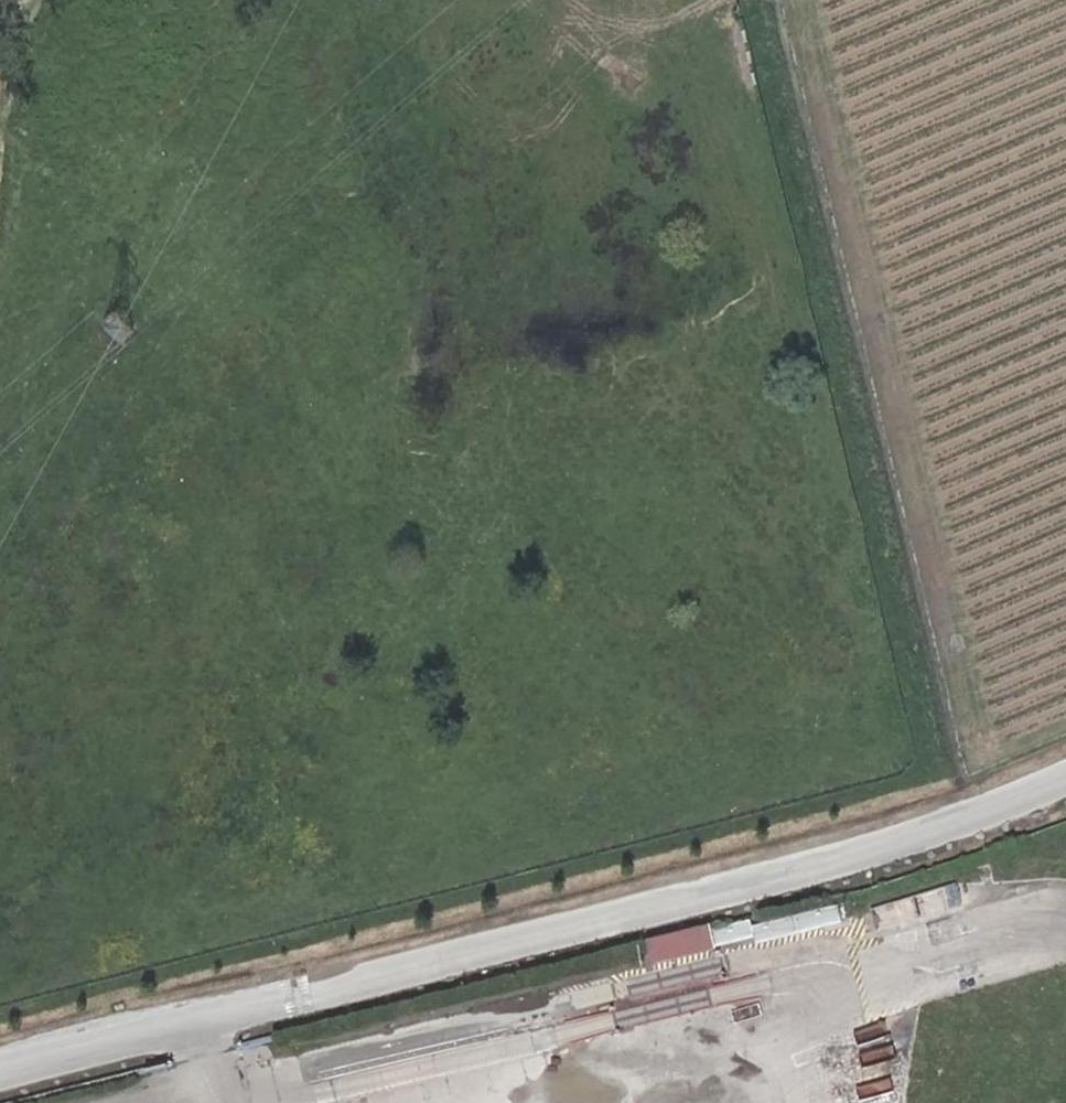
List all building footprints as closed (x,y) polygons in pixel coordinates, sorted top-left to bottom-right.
[(658,964),(723,953),(719,928),(654,938),(658,964)]
